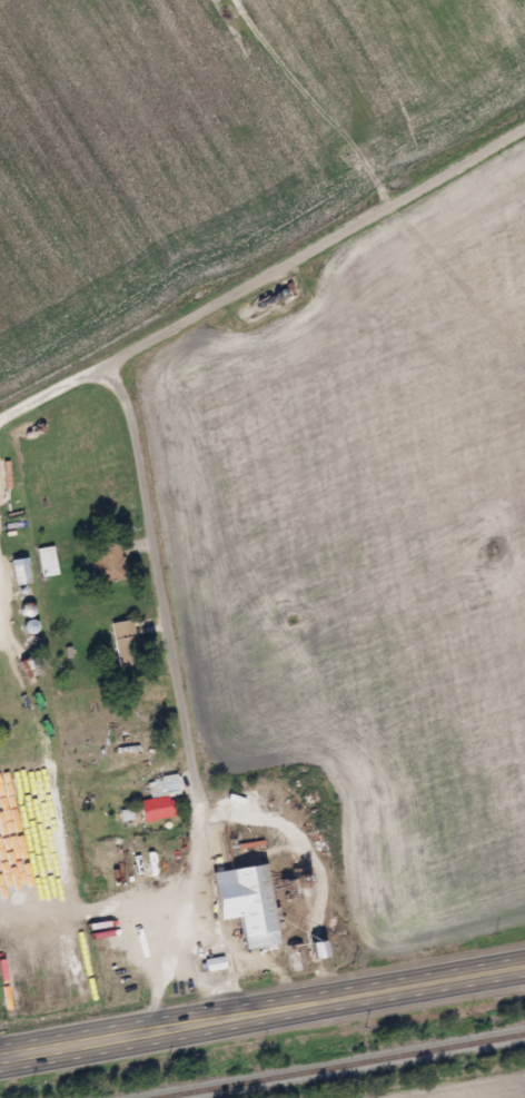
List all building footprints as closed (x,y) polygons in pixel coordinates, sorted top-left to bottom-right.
[(98,557),(95,545),(120,540),(128,576),(96,583),(90,558),(98,557)] [(58,574),(39,575),(38,548),(57,547),(58,574)] [(13,558),(31,558),(31,583),(13,583),(13,558)] [(111,623),(136,619),(143,664),(118,667),(111,623)] [(141,798),(150,797),(148,781),(180,775),(182,791),(171,793),(176,817),(146,821),(141,798)] [(216,872),(273,863),(285,943),(250,949),(245,917),(224,920),(216,872)]
